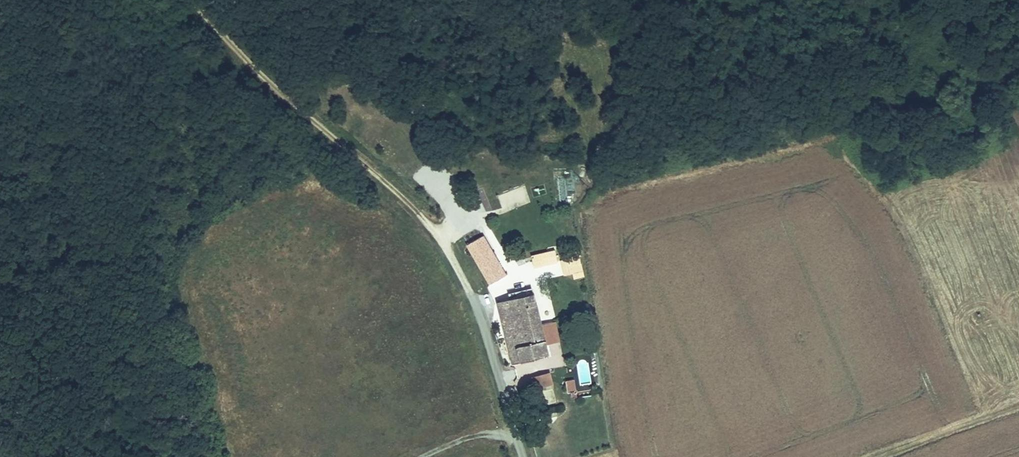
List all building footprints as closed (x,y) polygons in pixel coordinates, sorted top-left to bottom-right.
[(510,234),(523,229),(520,222),(508,227),(510,234)] [(507,272),(484,231),(465,241),(488,282),(507,272)] [(553,249),(530,255),(533,266),(557,260),(553,249)] [(579,255),(560,259),(563,275),(582,270),(579,255)] [(497,301),(505,331),(540,322),(532,292),(497,301)] [(540,322),(505,331),(514,362),(548,353),(540,322)] [(567,390),(578,389),(576,374),(565,376),(567,390)] [(552,386),(549,376),(532,380),(535,391),(552,386)]
